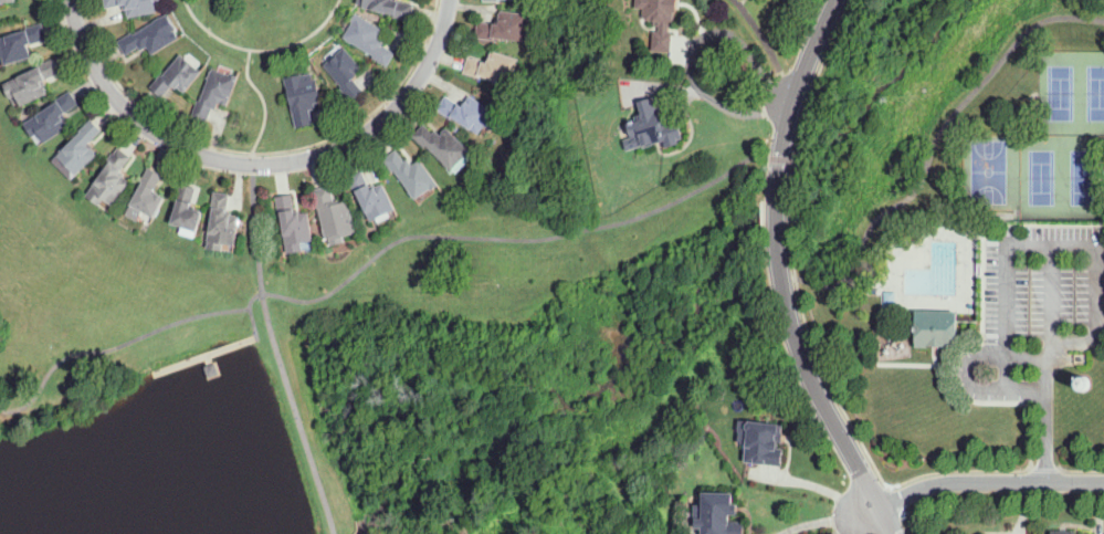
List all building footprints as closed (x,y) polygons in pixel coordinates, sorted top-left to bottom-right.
[(106,8),(104,0),(162,0),(155,1),(157,12),(129,18),(127,9),(125,10),(124,4),(106,8)] [(357,3),(358,0),(397,0),(397,1),(414,3),(412,20),(393,17),(395,13),(362,8),(364,4),(357,3)] [(634,8),(635,0),(676,0),(675,11),(673,10),(673,21),(670,21),(670,22),(669,33),(672,33),(671,52),(652,52),(653,31),(659,32),(659,27),(653,25),(653,20),(642,20),(643,8),(634,8)] [(525,40),(494,35),(493,40),(475,38),(479,21),(495,24),(497,10),(528,14),(525,40)] [(387,67),(372,57),(374,56),(345,38),(355,22),(351,20),(356,13),(383,30),(379,38),(385,41),(382,45),(396,53),(387,67)] [(153,55),(147,46),(141,51),(139,46),(126,54),(117,41),(133,32),(134,34),(168,14),(177,29),(175,30),(179,39),(153,55)] [(4,65),(0,48),(0,38),(25,31),(24,28),(42,23),(46,40),(29,44),(32,57),(4,65)] [(351,102),(340,88),(343,87),(325,65),(345,48),(364,70),(354,77),(364,91),(351,102)] [(511,85),(481,75),(480,78),(463,73),(469,56),(487,63),(492,51),(519,60),(511,85)] [(164,97),(150,87),(161,74),(164,75),(181,54),(202,71),(185,93),(175,84),(164,97)] [(22,106),(17,95),(10,98),(3,85),(40,69),(38,65),(53,59),(60,73),(44,80),(46,85),(45,86),(49,94),(22,106)] [(208,123),(191,117),(198,101),(200,102),(212,69),(230,75),(231,73),(239,76),(228,106),(219,103),(217,109),(213,108),(208,123)] [(296,128),(293,112),(285,78),(302,75),(303,82),(317,78),(323,102),(315,103),(317,108),(309,111),(313,124),(296,128)] [(45,143),(40,133),(33,137),(24,124),(56,104),(54,101),(71,91),(78,104),(64,114),(67,118),(65,119),(70,127),(45,143)] [(480,135),(454,118),(453,119),(438,109),(445,96),(463,107),(470,96),(494,112),(480,135)] [(665,147),(664,140),(651,144),(650,142),(641,144),(639,137),(631,139),(627,121),(634,118),(633,115),(640,113),(637,102),(655,97),(656,100),(658,100),(661,108),(659,109),(664,126),(677,123),(682,139),(677,140),(679,144),(665,147)] [(71,180),(53,161),(82,134),(80,130),(92,119),(103,130),(88,145),(97,155),(71,180)] [(451,170),(427,146),(424,147),(413,136),(424,125),(432,133),(435,130),(440,135),(448,128),(472,153),(466,159),(464,157),(451,170)] [(99,206),(86,196),(111,163),(107,160),(113,153),(114,154),(119,147),(132,156),(122,171),(126,175),(124,177),(130,182),(113,206),(104,199),(99,206)] [(416,200),(395,171),(392,172),(382,159),(396,149),(404,161),(408,159),(412,165),(420,159),(440,185),(432,191),(430,189),(416,200)] [(155,218),(132,206),(143,184),(140,182),(148,167),(164,175),(154,193),(156,193),(156,192),(166,198),(155,218)] [(370,223),(356,193),(355,193),(347,178),(362,171),(371,189),(383,184),(396,211),(370,223)] [(197,232),(171,223),(179,201),(176,199),(181,184),(197,189),(190,208),(193,210),(196,209),(201,210),(201,211),(203,212),(197,232)] [(332,245),(329,238),(326,238),(318,207),(317,208),(313,190),(330,186),(335,205),(348,201),(356,233),(345,237),(346,241),(332,245)] [(223,251),(207,249),(213,210),(211,209),(214,191),(230,195),(228,212),(232,212),(231,216),(240,217),(235,245),(224,244),(223,251)] [(287,253),(282,213),(278,213),(276,197),(292,195),(294,210),(298,209),(299,214),(302,214),(302,213),(305,212),(305,213),(308,213),(313,241),(302,242),(303,251),(287,253)] [(957,348),(916,347),(916,311),(958,312),(957,348)] [(215,362),(219,373),(209,376),(204,365),(215,362)] [(1077,387),(1076,385),(1075,381),(1076,379),(1077,377),(1080,376),(1082,376),(1084,376),(1086,377),(1089,379),(1089,381),(1089,384),(1087,386),(1086,388),(1084,389),(1082,389),(1080,388),(1077,387)] [(781,467),(745,462),(748,431),(747,428),(747,425),(750,422),(750,421),(785,426),(782,443),(777,442),(776,448),(785,449),(781,467)] [(745,522),(744,533),(702,533),(703,528),(696,528),(696,519),(703,519),(703,492),(733,493),(733,504),(738,504),(738,515),(730,515),(729,522),(745,522)]
